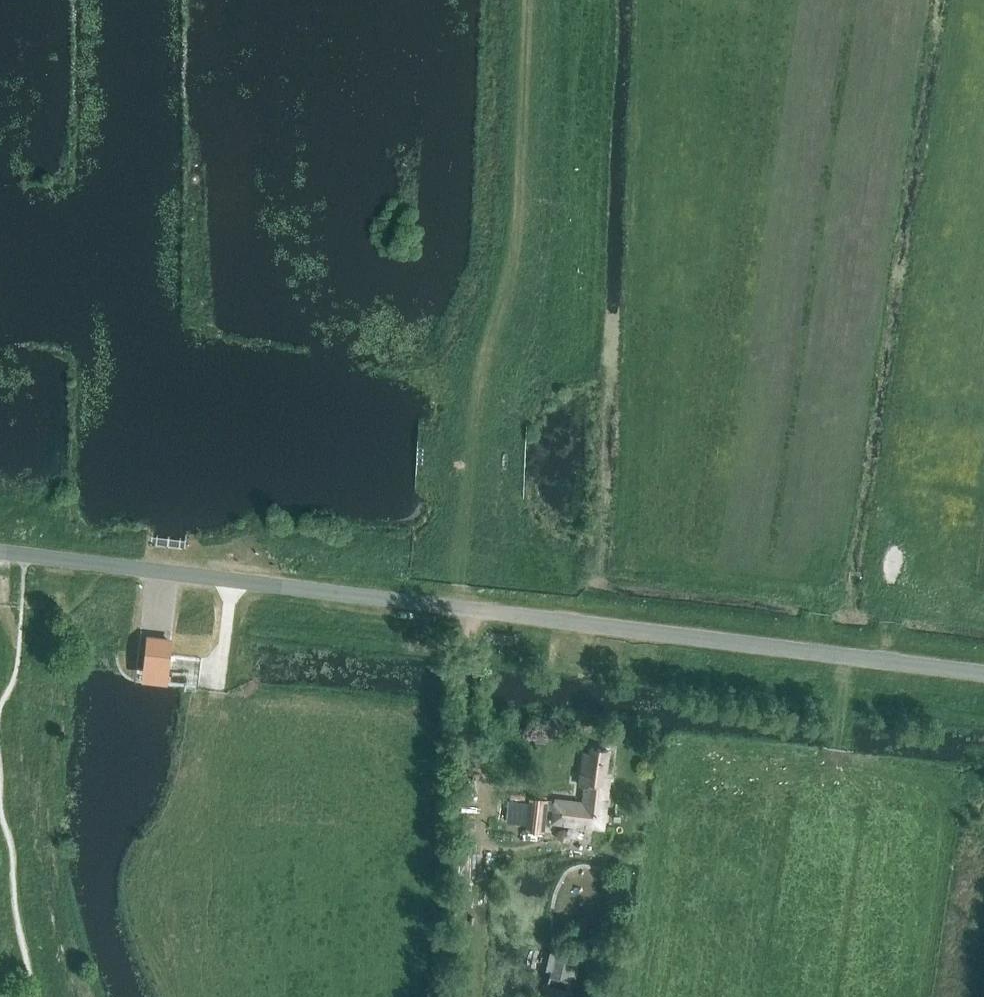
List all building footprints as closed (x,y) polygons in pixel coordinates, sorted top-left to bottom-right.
[(166,674),(170,640),(148,637),(145,671),(156,673),(166,674)] [(483,726),(482,740),(498,741),(500,728),(483,726)] [(602,828),(609,774),(605,773),(608,751),(590,748),(590,755),(584,754),(580,786),(586,787),(583,804),(555,801),(552,821),(602,828)] [(546,832),(550,797),(528,795),(527,801),(508,799),(506,821),(525,824),(524,830),(546,832)] [(457,874),(475,875),(475,853),(476,841),(464,841),(458,841),(457,874)] [(457,890),(457,905),(471,905),(471,890),(457,890)] [(557,955),(553,970),(567,974),(570,959),(557,955)]
